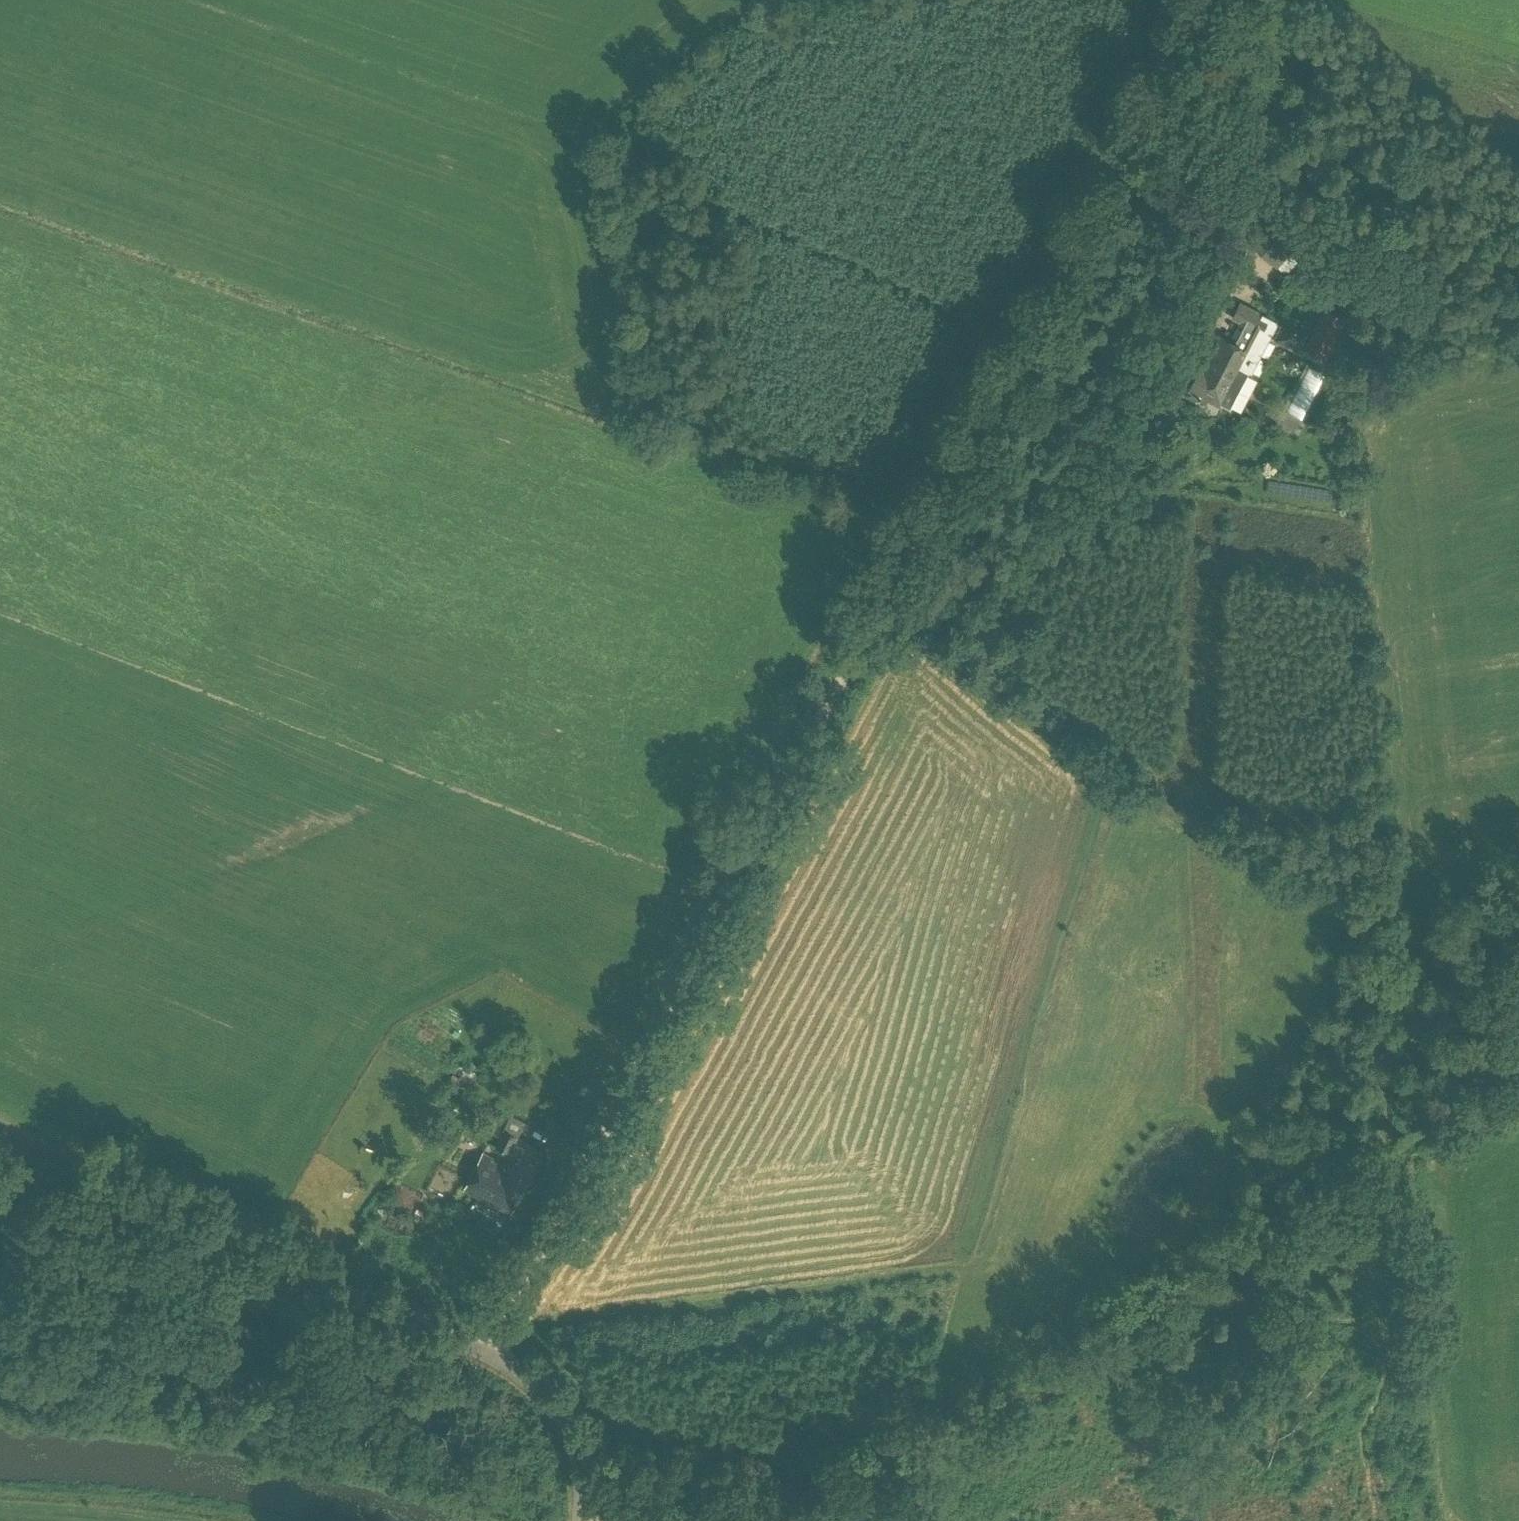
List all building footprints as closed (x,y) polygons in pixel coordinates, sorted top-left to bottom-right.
[(1276,265),(1298,242),(1268,214),(1246,238),(1276,265)] [(1230,406),(1247,373),(1248,374),(1249,371),(1252,373),(1277,323),(1268,318),(1239,303),(1231,318),(1246,326),(1236,345),(1219,336),(1202,368),(1199,366),(1188,388),(1193,391),(1191,395),(1203,402),(1206,397),(1220,405),(1222,402),(1230,406)] [(1325,358),(1345,318),(1324,307),(1304,348),(1325,358)] [(1308,333),(1284,320),(1274,339),(1298,351),(1308,333)] [(510,1154),(518,1135),(503,1129),(495,1147),(510,1154)] [(513,1169),(483,1154),(464,1190),(512,1214),(535,1169),(517,1160),(513,1169)]
